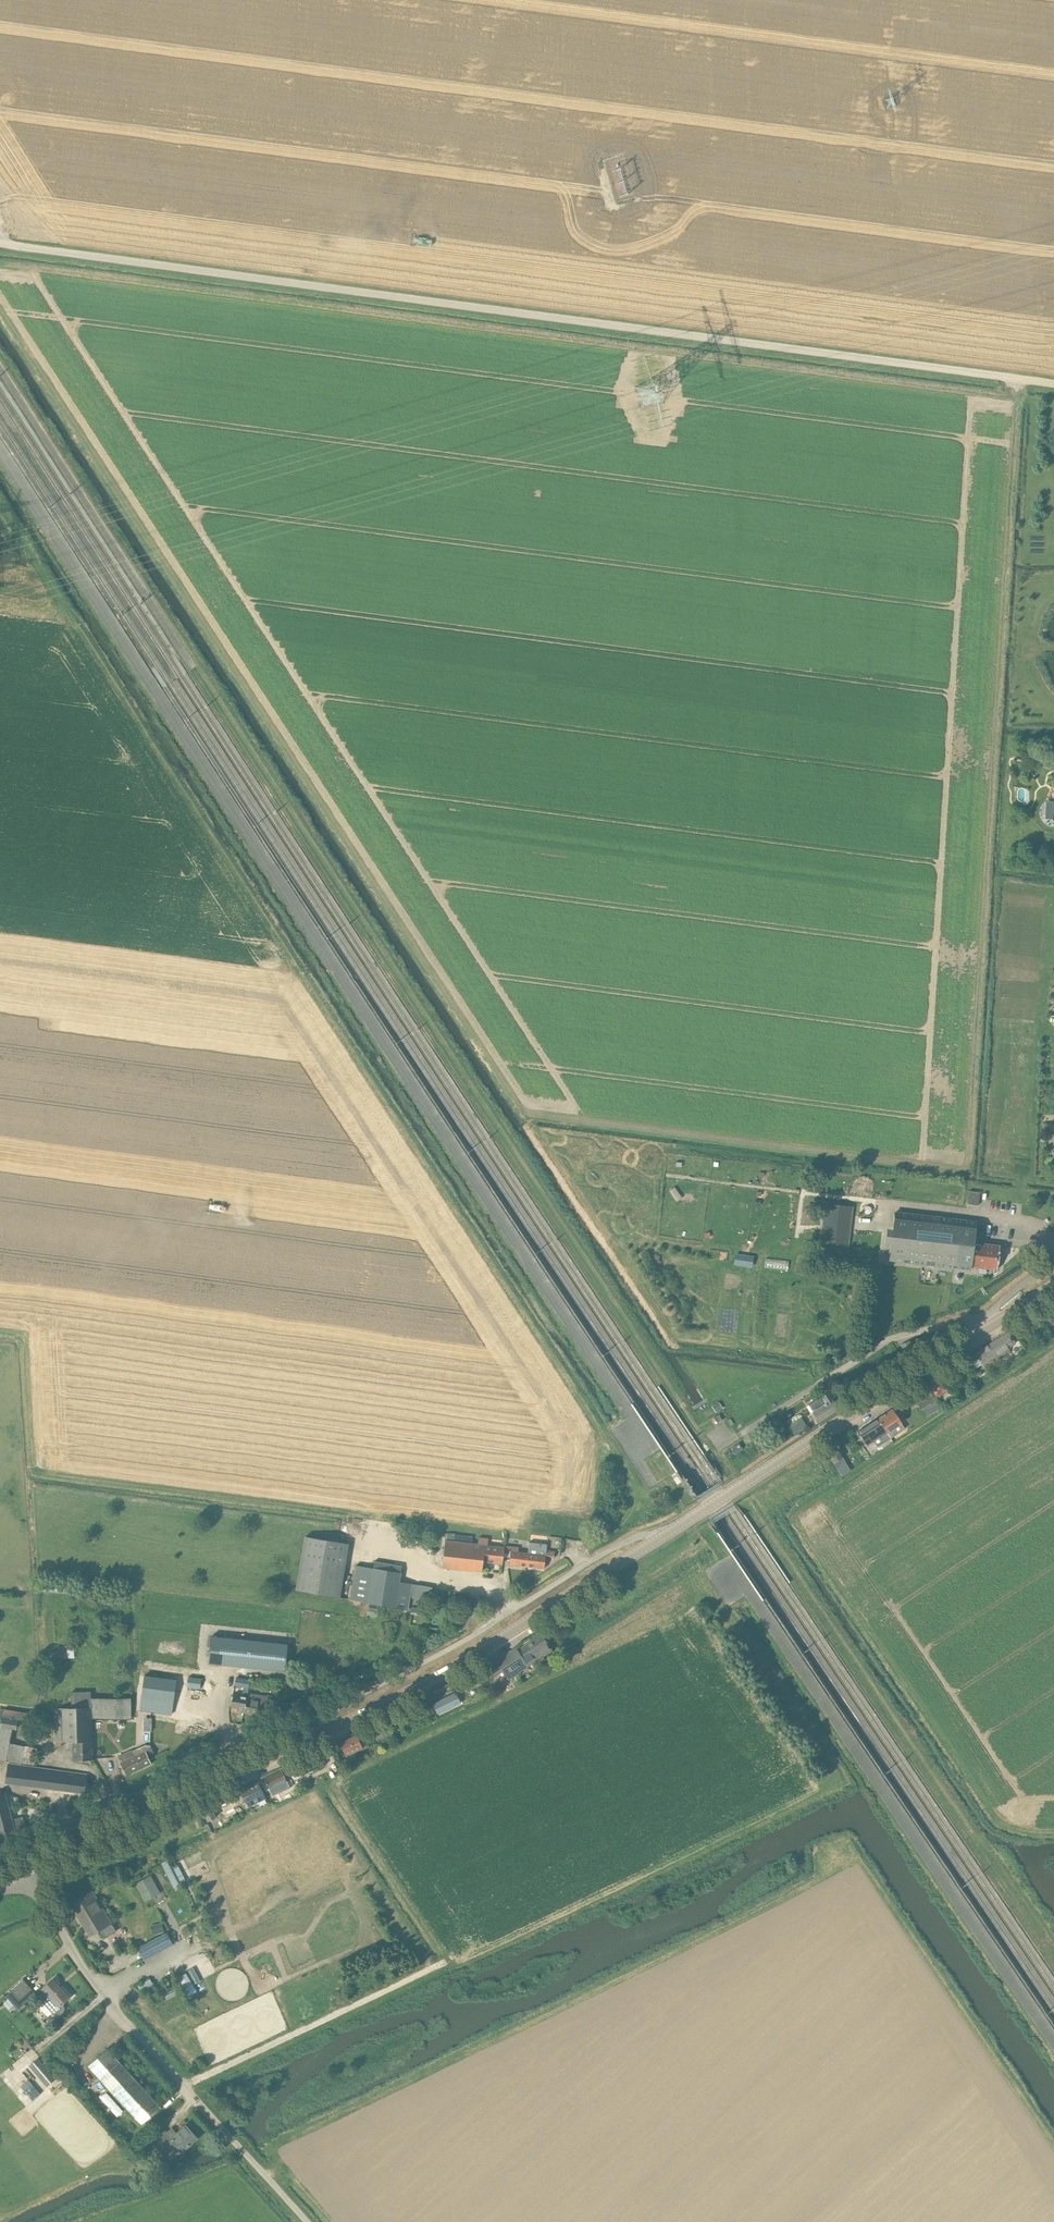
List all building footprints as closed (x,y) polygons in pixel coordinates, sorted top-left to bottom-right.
[(969,1191),(967,1204),(978,1205),(980,1192),(969,1191)] [(820,1240),(848,1243),(853,1206),(825,1203),(820,1240)] [(889,1260),(891,1260),(970,1270),(970,1266),(997,1269),(999,1247),(999,1245),(973,1242),(976,1221),(895,1212),(889,1260)] [(735,1254),(733,1264),(752,1267),(753,1262),(754,1257),(745,1255),(735,1254)] [(1047,1324),(1050,1328),(1053,1326),(1053,1319),(1049,1311),(1042,1315),(1047,1324)] [(978,1358),(970,1363),(974,1369),(982,1364),(984,1367),(1009,1351),(1008,1349),(1015,1344),(1012,1339),(1007,1332),(975,1353),(978,1358)] [(910,1340),(900,1345),(904,1353),(914,1348),(910,1340)] [(947,1390),(939,1377),(928,1383),(937,1396),(947,1390)] [(815,1410),(813,1411),(819,1421),(839,1409),(832,1399),(835,1397),(831,1391),(822,1396),(819,1398),(824,1405),(815,1410)] [(922,1400),(917,1403),(923,1413),(925,1416),(937,1409),(941,1407),(932,1394),(929,1396),(922,1400)] [(718,1402),(712,1406),(716,1412),(723,1408),(718,1402)] [(891,1409),(863,1428),(858,1431),(866,1442),(869,1440),(871,1444),(875,1441),(879,1446),(898,1432),(895,1427),(901,1423),(891,1409)] [(722,1420),(719,1414),(714,1418),(714,1419),(717,1423),(722,1420)] [(802,1417),(787,1426),(793,1435),(807,1426),(802,1417)] [(731,1448),(734,1454),(742,1449),(739,1443),(731,1448)] [(826,1452),(833,1463),(843,1457),(836,1445),(826,1452)] [(446,1533),(442,1567),(482,1571),(483,1561),(503,1563),(504,1553),(510,1553),(509,1565),(521,1566),(544,1568),(545,1557),(546,1557),(554,1558),(554,1554),(554,1551),(546,1550),(547,1544),(529,1542),(528,1552),(518,1551),(519,1547),(505,1545),(504,1545),(503,1546),(488,1545),(488,1541),(489,1538),(484,1537),(479,1537),(478,1544),(464,1542),(465,1535),(456,1534),(446,1533)] [(296,1590),(340,1597),(349,1543),(305,1536),(296,1590)] [(350,1599),(362,1601),(408,1609),(410,1597),(430,1601),(433,1587),(399,1581),(402,1566),(374,1561),(373,1568),(356,1566),(350,1599)] [(71,1586),(43,1583),(42,1591),(64,1593),(64,1591),(75,1592),(75,1586),(71,1586)] [(515,1648),(490,1664),(489,1665),(495,1675),(504,1669),(509,1678),(527,1666),(551,1650),(541,1635),(517,1650),(515,1648)] [(211,1636),(208,1663),(230,1665),(281,1671),(283,1671),(285,1671),(288,1644),(287,1644),(211,1636)] [(67,1646),(47,1647),(48,1659),(67,1659),(67,1658),(74,1658),(74,1651),(67,1651),(67,1646)] [(141,1698),(140,1711),(172,1715),(173,1702),(176,1680),(144,1676),(141,1698)] [(181,1681),(180,1686),(200,1689),(200,1685),(204,1686),(204,1681),(201,1681),(201,1678),(181,1676),(181,1681)] [(235,1676),(234,1685),(249,1688),(250,1679),(235,1676)] [(55,1708),(55,1727),(55,1742),(55,1746),(62,1746),(61,1742),(73,1741),(73,1760),(93,1759),(92,1718),(131,1718),(131,1697),(91,1698),(91,1691),(71,1693),(72,1708),(55,1708)] [(245,1709),(244,1709),(244,1713),(265,1715),(267,1694),(247,1692),(247,1696),(246,1699),(245,1709)] [(455,1692),(432,1704),(437,1714),(460,1703),(455,1692)] [(230,1707),(244,1709),(245,1709),(246,1699),(247,1696),(232,1694),(230,1707)] [(388,1722),(390,1728),(421,1713),(416,1704),(403,1711),(404,1714),(388,1722)] [(0,1728),(0,1760),(6,1761),(18,1764),(21,1764),(21,1763),(34,1765),(37,1749),(25,1746),(10,1742),(12,1732),(12,1729),(16,1730),(17,1719),(27,1721),(28,1713),(4,1709),(3,1716),(2,1716),(0,1727),(0,1728)] [(371,1729),(376,1741),(390,1735),(385,1723),(371,1729)] [(370,1731),(365,1734),(363,1735),(368,1746),(375,1742),(370,1731)] [(357,1735),(340,1742),(346,1755),(362,1747),(357,1735)] [(143,1745),(118,1756),(126,1775),(152,1763),(148,1756),(154,1753),(151,1745),(143,1745)] [(7,1783),(84,1793),(87,1774),(9,1764),(7,1783)] [(286,1780),(284,1776),(281,1770),(264,1778),(271,1791),(276,1788),(275,1785),(286,1780)] [(240,1790),(245,1801),(248,1807),(266,1799),(263,1793),(258,1782),(240,1790)] [(15,1831),(25,1828),(23,1817),(12,1820),(5,1793),(0,1795),(0,1836),(15,1832),(15,1831)] [(203,1809),(205,1815),(208,1820),(215,1817),(210,1806),(203,1809)] [(133,1857),(142,1852),(139,1845),(129,1850),(133,1857)] [(167,1860),(161,1863),(174,1887),(180,1884),(167,1860)] [(136,1883),(146,1901),(160,1893),(151,1875),(136,1883)] [(116,1931),(93,1891),(70,1904),(89,1936),(100,1929),(105,1937),(116,1931)] [(150,1925),(153,1935),(164,1932),(161,1923),(150,1925)] [(143,1960),(173,1945),(167,1932),(137,1947),(143,1960)] [(62,2003),(69,1997),(52,1978),(42,1988),(44,1991),(37,1996),(43,2002),(53,2012),(54,2013),(55,2014),(56,2014),(57,2014),(59,2014),(60,2014),(61,2013),(62,2013),(62,2012),(63,2011),(64,2010),(64,2009),(64,2008),(64,2007),(64,2006),(63,2005),(63,2004),(62,2003)] [(150,1978),(137,1985),(142,1993),(154,1986),(150,1978)] [(18,2009),(35,1993),(23,1979),(5,1996),(18,2009)] [(141,2124),(161,2107),(107,2048),(88,2066),(141,2124)] [(47,2085),(55,2079),(37,2059),(30,2065),(47,2085)] [(62,2083),(52,2091),(55,2095),(65,2087),(62,2083)] [(32,2084),(24,2091),(32,2100),(40,2093),(32,2084)] [(107,2093),(101,2098),(118,2117),(124,2112),(107,2093)] [(197,2137),(186,2125),(176,2134),(172,2129),(154,2144),(164,2155),(175,2145),(181,2151),(197,2137)]
